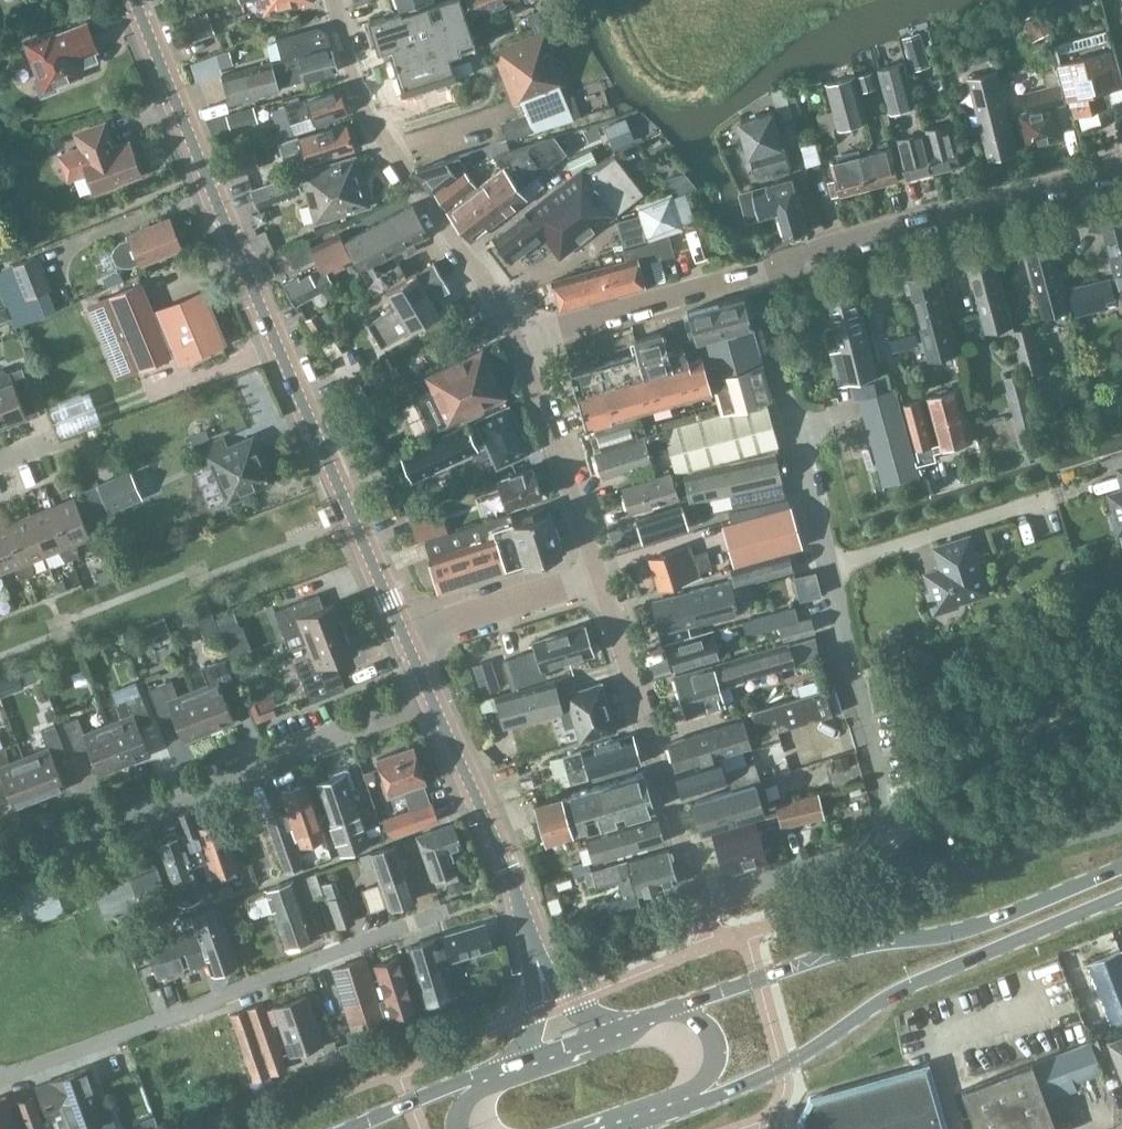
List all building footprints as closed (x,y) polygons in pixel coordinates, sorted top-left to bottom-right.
[(263,14),(315,1),(315,0),(259,0),(263,14)] [(362,68),(374,105),(456,79),(448,56),(475,47),(459,0),(439,0),(400,13),(399,10),(368,20),(375,45),(357,51),(362,68)] [(399,10),(428,0),(396,0),(399,10)] [(471,16),(516,0),(466,0),(471,16)] [(534,32),(559,23),(552,6),(527,15),(534,32)] [(1039,11),(1029,16),(1040,36),(1050,31),(1039,11)] [(96,50),(85,22),(53,35),(51,31),(24,42),(37,75),(33,76),(41,96),(56,89),(55,86),(82,76),(78,67),(90,63),(86,54),(96,50)] [(281,59),(282,59),(330,46),(326,31),(319,26),(275,38),(281,59)] [(1056,42),(1073,104),(1076,114),(1100,108),(1097,98),(1095,89),(1121,81),(1121,75),(1121,72),(1109,28),(1056,42)] [(507,139),(508,139),(571,118),(558,85),(563,84),(552,55),(542,31),(493,51),(514,104),(520,101),(525,114),(501,123),(507,139)] [(904,36),(903,37),(903,38),(912,70),(930,65),(920,32),(904,36)] [(332,46),(282,59),(289,83),(338,70),(332,46)] [(229,50),(216,53),(221,73),(234,69),(229,50)] [(289,83),(282,59),(281,59),(221,75),(229,102),(278,89),(277,86),(289,83)] [(891,111),(914,105),(903,62),(880,68),(891,111)] [(1029,110),(1018,113),(1027,148),(1064,138),(1055,105),(1065,102),(1056,69),(1044,72),(1048,87),(1025,93),(1029,110)] [(874,70),(857,75),(861,90),(878,86),(874,70)] [(989,158),(1018,150),(998,70),(968,77),(989,158)] [(838,127),(867,120),(855,76),(827,83),(838,127)] [(305,98),(284,104),(289,122),(311,115),(314,123),(342,114),(347,112),(339,87),(305,98)] [(798,94),(789,97),(793,114),(803,111),(798,94)] [(253,106),(225,117),(230,130),(258,119),(253,106)] [(784,144),(775,110),(743,119),(758,175),(792,165),(786,143),(784,144)] [(627,118),(614,123),(623,144),(635,140),(627,118)] [(924,133),(934,171),(961,164),(951,122),(923,128),(924,133)] [(66,181),(87,174),(94,193),(115,185),(114,182),(140,173),(129,142),(113,148),(104,123),(76,133),(80,144),(56,153),(66,181)] [(299,135),(277,141),(281,155),(293,151),(298,166),(354,149),(345,123),(299,136),(299,135)] [(58,130),(43,136),(48,148),(62,143),(58,130)] [(907,178),(934,171),(924,133),(897,138),(907,178)] [(503,167),(448,209),(471,240),(476,236),(526,197),(519,189),(536,176),(568,154),(562,146),(553,136),(510,149),(495,154),(492,155),(503,167)] [(507,139),(483,147),(486,157),(492,155),(495,154),(510,149),(507,139)] [(862,155),(870,187),(899,180),(891,147),(862,155)] [(590,149),(566,161),(572,173),(596,161),(590,149)] [(233,175),(259,167),(254,150),(228,158),(233,175)] [(431,189),(471,157),(469,152),(417,168),(415,169),(431,189)] [(615,154),(582,171),(581,169),(566,179),(492,236),(512,261),(543,236),(559,258),(600,225),(643,192),(615,154)] [(841,195),(870,187),(862,155),(833,162),(837,179),(830,181),(834,195),(841,193),(841,195)] [(369,206),(354,156),(300,172),(301,174),(250,189),(254,205),(305,190),(315,222),(369,206)] [(488,178),(501,168),(494,158),(478,165),(488,178)] [(446,207),(476,185),(463,169),(434,191),(446,207)] [(808,231),(795,178),(792,177),(784,179),(785,185),(775,187),(774,184),(756,189),(763,216),(780,211),(786,237),(808,231)] [(672,191),(636,204),(648,239),(684,228),(672,191)] [(371,264),(383,257),(405,246),(409,253),(414,250),(415,245),(413,242),(427,235),(411,204),(345,239),(372,291),(405,274),(399,262),(377,274),(371,264)] [(114,247),(112,252),(116,262),(122,265),(130,265),(139,262),(140,263),(181,247),(169,218),(128,235),(129,237),(119,241),(114,247)] [(1103,227),(1121,303),(1121,222),(1103,227)] [(264,229),(255,233),(266,258),(275,254),(264,229)] [(338,233),(310,247),(307,242),(287,252),(295,267),(315,257),(320,266),(300,276),(299,274),(283,281),(294,303),(331,284),(325,271),(348,260),(349,254),(338,233)] [(594,269),(602,298),(644,287),(639,268),(645,267),(643,262),(662,256),(661,253),(672,250),(667,237),(657,240),(633,246),(636,257),(594,269)] [(1044,315),(1070,308),(1052,241),(1026,248),(1044,315)] [(0,270),(0,293),(2,298),(5,306),(26,297),(51,287),(38,255),(13,265),(0,270)] [(987,331),(1014,325),(995,256),(969,263),(987,331)] [(409,330),(440,312),(432,300),(450,290),(433,262),(386,290),(395,305),(367,323),(380,345),(408,328),(409,330)] [(559,310),(602,298),(594,269),(551,280),(559,310)] [(958,352),(937,272),(908,279),(909,281),(905,282),(908,292),(911,291),(929,359),(958,352)] [(1075,308),(1118,298),(1112,276),(1091,282),(1069,287),(1075,308)] [(111,299),(94,306),(103,327),(119,320),(139,367),(169,354),(176,351),(180,359),(221,341),(201,294),(160,311),(174,345),(167,348),(141,287),(111,299)] [(383,292),(363,304),(368,311),(387,299),(383,292)] [(714,303),(723,331),(751,323),(742,295),(714,303)] [(862,398),(893,389),(889,372),(879,374),(878,374),(858,295),(829,302),(848,382),(857,379),(862,398)] [(695,339),(723,331),(714,303),(687,311),(695,339)] [(0,308),(0,321),(10,317),(5,306),(0,308)] [(316,313),(306,319),(314,332),(315,333),(325,327),(316,313)] [(720,411),(769,398),(750,328),(701,342),(720,411)] [(572,371),(571,372),(575,390),(669,365),(687,360),(683,346),(665,351),(660,332),(634,339),(638,354),(572,371)] [(1038,346),(1021,351),(1027,373),(1044,368),(1038,346)] [(482,349),(476,352),(405,385),(428,433),(504,397),(482,349)] [(669,365),(575,390),(585,427),(589,426),(633,414),(656,407),(666,404),(683,399),(705,393),(710,392),(705,373),(700,357),(687,360),(669,365)] [(2,421),(9,419),(12,425),(28,419),(21,402),(34,397),(22,367),(9,372),(1,368),(0,368),(0,415),(2,421)] [(1021,438),(1023,438),(1037,434),(1021,375),(1005,379),(1021,438)] [(361,384),(349,390),(354,402),(366,396),(361,384)] [(895,388),(893,389),(862,398),(861,398),(885,484),(919,474),(895,388)] [(941,449),(974,440),(959,388),(927,397),(941,449)] [(920,463),(936,459),(931,442),(933,442),(921,400),(905,405),(920,463)] [(679,471),(705,466),(777,450),(764,402),(715,415),(667,428),(679,471)] [(496,466),(529,451),(508,405),(475,420),(466,425),(400,455),(411,480),(470,453),(480,457),(490,453),(496,466)] [(662,428),(663,429),(667,428),(715,415),(713,407),(660,422),(662,428)] [(638,438),(632,418),(595,429),(601,450),(594,452),(602,477),(650,462),(643,437),(638,438)] [(228,450),(222,438),(195,450),(204,469),(216,464),(223,480),(219,482),(227,501),(246,492),(244,488),(267,478),(251,440),(228,450)] [(183,447),(175,451),(183,470),(191,467),(183,447)] [(383,447),(378,453),(381,460),(389,458),(390,450),(383,447)] [(786,498),(774,455),(670,476),(669,473),(622,487),(630,512),(678,498),(688,497),(690,502),(729,494),(733,509),(786,498)] [(542,496),(532,467),(474,487),(478,498),(500,490),(506,508),(542,496)] [(96,484),(109,513),(143,498),(130,469),(96,484)] [(1112,494),(1117,511),(1113,512),(1120,533),(1121,532),(1121,491),(1112,494)] [(52,507),(72,558),(79,556),(76,542),(90,537),(80,513),(86,511),(79,496),(52,507)] [(733,519),(790,504),(789,497),(786,498),(733,509),(730,509),(733,519)] [(801,545),(790,504),(733,519),(718,524),(730,565),(801,545)] [(681,506),(636,519),(643,542),(687,528),(681,506)] [(65,561),(72,558),(52,507),(29,515),(45,554),(58,549),(65,561)] [(439,507),(410,516),(418,540),(424,538),(446,531),(446,529),(439,507)] [(427,557),(435,581),(438,590),(505,569),(505,570),(525,564),(525,565),(561,554),(547,511),(507,524),(503,511),(446,529),(446,531),(424,538),(429,556),(427,557)] [(32,559),(45,554),(29,515),(7,524),(27,576),(34,573),(32,559)] [(27,576),(7,524),(0,527),(0,571),(0,572),(13,567),(21,578),(27,576)] [(985,592),(968,536),(934,547),(939,562),(941,561),(943,568),(925,573),(931,590),(927,591),(933,612),(957,605),(956,601),(985,592)] [(689,545),(677,549),(648,558),(659,590),(700,577),(699,571),(712,567),(706,549),(692,553),(689,545)] [(735,586),(793,571),(789,555),(731,569),(735,586)] [(109,568),(96,572),(100,584),(113,579),(109,568)] [(1073,568),(1057,573),(1061,589),(1078,583),(1073,568)] [(1094,576),(1081,580),(1084,590),(1098,586),(1094,576)] [(659,632),(705,621),(737,613),(729,581),(652,601),(659,632)] [(305,598),(274,611),(283,636),(300,630),(305,643),(347,626),(337,601),(321,608),(315,594),(305,598)] [(778,627),(797,621),(793,609),(764,617),(742,622),(746,635),(767,630),(778,627)] [(233,612),(216,618),(221,630),(238,624),(233,612)] [(164,617),(153,621),(158,633),(169,629),(164,617)] [(214,618),(200,623),(205,638),(219,633),(214,618)] [(797,621),(778,627),(783,639),(813,631),(809,618),(797,621)] [(512,686),(544,676),(542,669),(592,654),(583,625),(533,641),(536,650),(503,660),(512,686)] [(312,659),(295,665),(304,687),(310,701),(340,690),(334,675),(329,662),(356,652),(347,626),(305,643),(312,659)] [(716,645),(712,630),(665,644),(673,670),(728,653),(725,642),(716,645)] [(814,635),(761,650),(675,675),(687,716),(724,705),(719,686),(820,656),(814,635)] [(896,642),(887,645),(891,655),(900,652),(896,642)] [(193,690),(201,710),(209,731),(234,721),(223,694),(235,689),(223,659),(202,668),(209,684),(193,690)] [(490,660),(473,665),(482,693),(499,687),(490,660)] [(0,681),(0,696),(10,693),(4,679),(0,681)] [(209,731),(201,710),(193,690),(178,696),(171,680),(148,689),(160,719),(173,714),(184,741),(209,731)] [(503,727),(562,711),(554,680),(494,696),(503,727)] [(616,730),(601,682),(564,693),(571,715),(562,718),(564,727),(574,724),(579,741),(616,730)] [(758,737),(832,714),(825,690),(751,713),(758,737)] [(115,702),(121,719),(108,724),(124,764),(149,754),(138,727),(151,722),(139,692),(115,702)] [(124,764),(108,724),(84,733),(78,716),(63,723),(74,753),(88,747),(99,774),(124,764)] [(742,721),(668,742),(676,769),(750,748),(742,721)] [(23,757),(39,798),(64,788),(54,761),(66,756),(54,726),(41,731),(47,748),(23,757)] [(552,773),(566,769),(635,748),(632,735),(562,755),(562,756),(549,759),(552,773)] [(676,769),(673,770),(682,800),(686,799),(691,797),(705,793),(750,779),(750,781),(789,770),(780,739),(750,748),(676,769)] [(430,803),(423,782),(425,781),(412,745),(376,758),(389,794),(403,789),(410,810),(385,819),(391,836),(438,819),(432,802),(430,803)] [(23,757),(9,763),(2,746),(0,747),(0,782),(4,781),(14,807),(39,798),(23,757)] [(635,748),(566,769),(570,783),(640,763),(635,748)] [(847,756),(834,759),(837,770),(850,766),(847,756)] [(316,784),(328,819),(340,853),(368,843),(350,789),(354,788),(348,771),(345,769),(329,775),(331,779),(316,784)] [(375,780),(371,770),(362,773),(366,783),(375,780)] [(581,830),(617,820),(653,809),(642,771),(570,792),(581,830)] [(532,778),(521,781),(523,789),(534,786),(532,778)] [(700,831),(705,829),(764,811),(767,805),(765,798),(761,781),(692,802),(700,831)] [(267,820),(269,826),(285,872),(302,866),(289,829),(294,827),(300,845),(325,836),(306,783),(281,792),(289,813),(284,815),(284,814),(267,820)] [(545,841),(581,830),(570,792),(533,802),(545,841)] [(781,829),(825,817),(819,795),(776,806),(778,815),(781,829)] [(212,875),(213,877),(237,869),(218,814),(209,817),(205,804),(190,810),(197,833),(202,846),(206,859),(212,875)] [(197,833),(190,810),(178,814),(186,837),(197,833)] [(594,861),(663,841),(655,812),(586,832),(594,861)] [(723,874),(766,861),(755,820),(711,833),(723,874)] [(431,878),(457,869),(451,850),(460,847),(452,823),(416,836),(431,878)] [(168,872),(206,859),(202,846),(186,851),(180,834),(176,835),(175,831),(161,836),(162,840),(158,842),(168,872)] [(416,898),(397,843),(359,856),(363,868),(373,865),(388,908),(416,898)] [(678,882),(668,849),(627,862),(627,861),(592,871),(595,882),(630,872),(636,894),(678,882)] [(104,918),(166,898),(156,867),(151,853),(130,860),(135,875),(94,889),(104,918)] [(206,859),(168,872),(179,903),(201,895),(198,885),(209,881),(207,877),(212,875),(206,859)] [(43,918),(78,905),(63,866),(12,885),(0,890),(0,935),(43,918)] [(592,871),(584,874),(587,884),(595,882),(592,871)] [(285,947),(313,937),(293,879),(265,889),(285,947)] [(556,883),(544,887),(548,898),(560,894),(556,883)] [(229,885),(219,888),(222,897),(232,893),(229,885)] [(337,926),(354,920),(344,893),(327,899),(337,926)] [(449,898),(439,901),(442,911),(459,905),(456,896),(449,898)] [(610,915),(633,908),(630,896),(607,903),(610,915)] [(201,944),(227,936),(217,907),(191,916),(196,929),(153,944),(159,961),(186,952),(187,954),(202,949),(201,944)] [(426,1006),(454,997),(444,963),(492,949),(484,924),(408,948),(426,1006)] [(138,930),(125,935),(131,951),(143,947),(138,930)] [(202,949),(187,954),(191,967),(197,965),(196,961),(206,957),(211,973),(237,964),(227,936),(201,944),(202,949)] [(1118,949),(1086,962),(1113,1028),(1121,1025),(1121,958),(1118,949)] [(351,1030),(384,1019),(391,1016),(392,1017),(415,1009),(398,958),(375,966),(385,998),(378,1001),(365,959),(332,969),(351,1030)] [(159,961),(152,964),(157,976),(167,973),(163,960),(159,961)] [(279,1022),(282,1030),(290,1053),(322,1042),(306,995),(266,1009),(263,1003),(230,1014),(253,1080),(286,1068),(271,1024),(279,1022)] [(434,1011),(425,1014),(427,1021),(436,1019),(434,1011)] [(229,1088),(247,1082),(224,1017),(206,1023),(229,1088)] [(1106,1036),(1121,1076),(1121,1031),(1106,1036)] [(1098,1055),(1103,1053),(1107,1052),(1101,1036),(1092,1039),(1098,1055)] [(358,1039),(340,1045),(344,1061),(363,1055),(358,1039)] [(1045,1101),(1076,1089),(1074,1083),(1102,1073),(1090,1042),(961,1091),(975,1128),(1056,1128),(1045,1101)] [(927,1064),(810,1098),(798,1119),(801,1128),(946,1128),(927,1064)] [(35,1086),(45,1113),(60,1108),(68,1128),(85,1128),(89,1128),(90,1128),(112,1128),(114,1128),(105,1100),(102,1101),(97,1087),(89,1065),(35,1086)] [(32,1127),(41,1123),(32,1098),(32,1097),(9,1105),(5,1096),(0,1098),(0,1128),(33,1128),(32,1127)] [(140,1107),(127,1116),(136,1128),(148,1120),(140,1107)]
